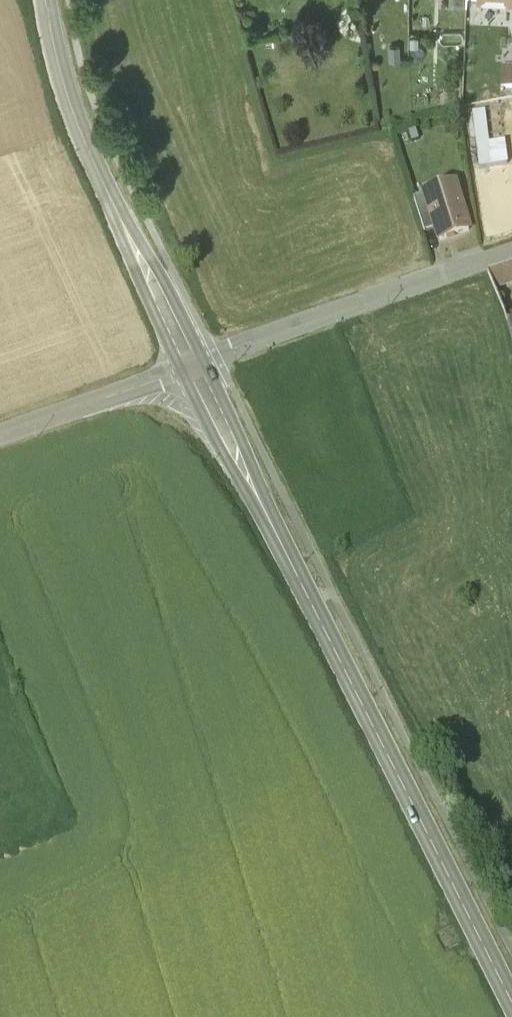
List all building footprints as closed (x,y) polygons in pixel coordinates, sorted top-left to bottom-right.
[(503,65),(502,88),(511,88),(511,65),(503,65)] [(492,106),(477,107),(481,170),(495,169),(492,106)] [(436,228),(440,239),(469,230),(454,184),(425,194),(436,228)] [(436,228),(425,194),(413,197),(424,231),(436,228)] [(485,273),(501,311),(505,323),(511,321),(511,311),(502,283),(511,279),(511,263),(485,273)]
